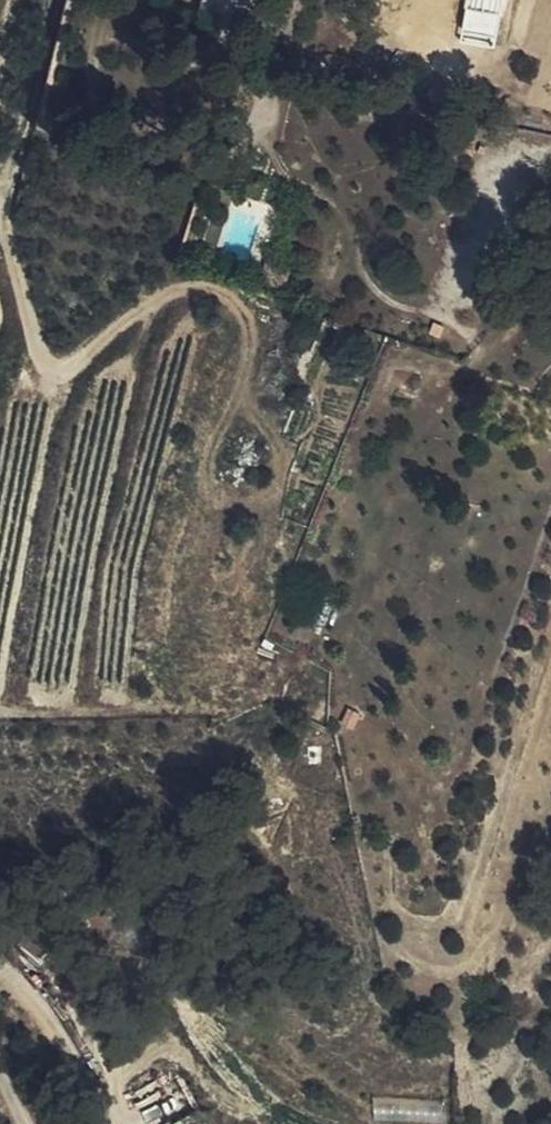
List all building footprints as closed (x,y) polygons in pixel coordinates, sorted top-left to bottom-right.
[(504,0),(469,0),(463,36),(497,42),(504,0)]
